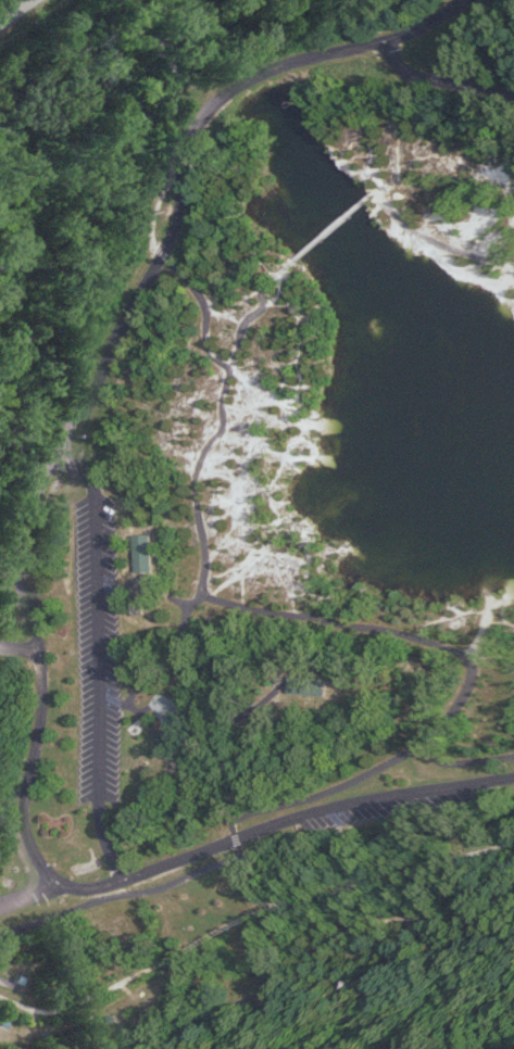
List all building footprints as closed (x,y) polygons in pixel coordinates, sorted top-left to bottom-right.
[(130,535),(131,572),(148,572),(148,535),(130,535)] [(326,695),(326,677),(289,677),(289,695),(326,695)]
